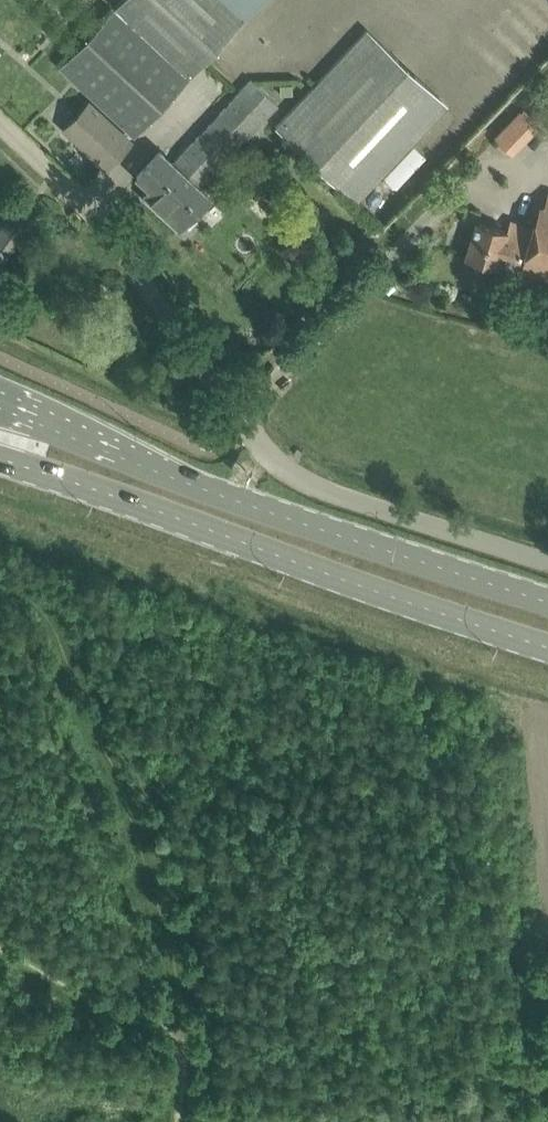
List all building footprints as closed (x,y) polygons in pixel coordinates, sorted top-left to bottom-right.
[(59,66),(81,86),(134,136),(244,20),(222,0),(121,0),(59,66)] [(367,29),(276,126),(357,201),(447,104),(367,29)] [(160,151),(137,175),(155,192),(148,199),(180,228),(210,196),(199,187),(278,103),(251,79),(173,163),(160,151)] [(64,128),(106,167),(131,140),(89,102),(64,128)] [(513,154),(540,127),(521,108),(493,136),(513,154)] [(465,257),(497,266),(498,261),(547,277),(547,191),(543,206),(539,205),(533,225),(529,239),(507,232),(508,230),(478,221),(476,221),(465,257)] [(0,237),(0,259),(24,226),(13,219),(0,237)]
